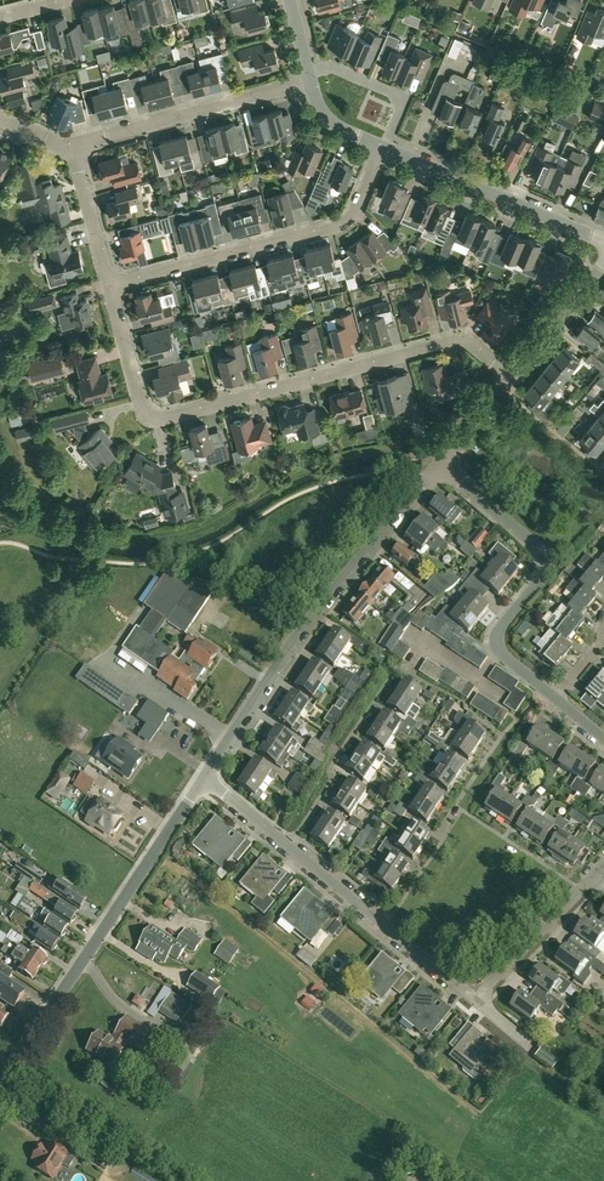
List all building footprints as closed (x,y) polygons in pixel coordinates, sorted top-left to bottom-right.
[(133,12),(125,14),(126,17),(129,30),(143,27),(141,19),(150,17),(151,17),(146,0),(130,0),(133,12)] [(150,17),(151,19),(161,16),(163,24),(177,20),(173,4),(164,7),(163,0),(146,0),(151,17),(150,17)] [(177,8),(179,9),(191,6),(193,13),(209,9),(207,0),(175,0),(177,8)] [(320,10),(330,7),(330,10),(341,7),(352,4),(351,0),(317,0),(320,10)] [(383,3),(377,0),(373,10),(379,13),(383,3)] [(509,8),(525,14),(529,3),(539,8),(542,0),(513,0),(509,8)] [(560,15),(567,17),(569,11),(576,14),(582,0),(566,0),(565,1),(564,0),(550,0),(545,13),(547,14),(541,27),(561,19),(559,18),(560,15)] [(256,4),(231,10),(235,26),(246,23),(248,31),(268,25),(264,10),(259,11),(256,4)] [(129,30),(126,17),(118,19),(114,5),(99,9),(104,29),(106,39),(130,33),(129,30)] [(99,9),(98,7),(83,11),(87,25),(78,27),(82,43),(96,39),(94,32),(104,29),(99,9)] [(577,35),(590,41),(592,40),(602,44),(603,40),(603,35),(603,34),(603,9),(597,7),(595,12),(588,9),(584,19),(577,35)] [(458,20),(462,12),(453,9),(450,17),(458,20)] [(64,16),(49,20),(51,30),(49,31),(53,44),(62,42),(65,55),(82,50),(76,26),(67,28),(64,16)] [(325,18),(321,19),(322,22),(322,25),(328,24),(331,23),(330,21),(329,17),(325,18)] [(462,28),(466,30),(470,22),(462,18),(459,26),(462,28)] [(337,24),(334,31),(328,45),(343,51),(343,49),(349,52),(350,52),(357,35),(362,25),(354,22),(352,21),(350,22),(348,23),(347,25),(346,27),(337,24)] [(19,38),(20,38),(21,36),(19,28),(0,33),(0,51),(16,47),(20,40),(19,38)] [(41,28),(34,30),(38,48),(46,46),(41,28)] [(354,58),(362,62),(369,65),(381,36),(368,31),(365,38),(357,35),(350,52),(349,52),(349,54),(355,57),(354,58)] [(404,56),(405,54),(398,51),(400,46),(397,44),(400,37),(388,32),(382,47),(389,50),(390,52),(383,68),(396,74),(404,56)] [(449,38),(443,35),(439,43),(446,46),(449,38)] [(463,40),(455,36),(448,53),(457,57),(458,53),(481,63),(487,49),(463,39),(463,40)] [(502,41),(503,39),(500,37),(497,36),(494,41),(500,44),(501,44),(502,41)] [(262,43),(239,49),(243,64),(255,61),(258,71),(270,67),(269,66),(279,64),(275,48),(265,51),(262,43)] [(412,74),(421,78),(432,54),(416,47),(411,59),(404,56),(396,74),(395,76),(409,82),(412,74)] [(538,56),(528,51),(525,59),(535,64),(538,56)] [(199,58),(202,69),(208,88),(222,85),(217,69),(224,67),(221,52),(199,58)] [(129,65),(134,65),(137,62),(138,58),(135,54),(130,54),(126,57),(126,61),(129,65)] [(46,58),(45,55),(37,57),(38,62),(40,68),(48,65),(46,58)] [(508,61),(497,56),(488,77),(499,82),(502,76),(508,61)] [(208,88),(202,69),(195,70),(192,60),(178,64),(182,78),(189,76),(194,92),(208,88)] [(23,88),(26,87),(23,77),(35,74),(32,61),(12,66),(14,74),(0,78),(0,82),(3,93),(8,92),(10,102),(25,98),(23,88)] [(173,99),(173,98),(174,97),(170,82),(178,80),(174,65),(161,69),(163,78),(155,80),(161,101),(166,99),(166,101),(168,102),(172,100),(173,99)] [(470,89),(474,81),(474,80),(455,72),(451,73),(449,80),(447,79),(444,80),(431,110),(439,113),(438,114),(454,121),(461,102),(453,98),(459,85),(470,89)] [(597,83),(601,75),(596,72),(592,81),(597,83)] [(161,101),(155,80),(148,82),(145,73),(132,77),(136,91),(143,89),(147,104),(149,104),(149,106),(150,106),(155,105),(156,104),(155,102),(161,101)] [(107,90),(113,111),(128,107),(123,92),(133,89),(129,76),(113,81),(115,88),(107,90)] [(482,110),(473,107),(478,97),(479,97),(484,85),(474,81),(470,89),(464,103),(466,103),(458,123),(465,126),(466,128),(470,130),(472,129),(473,129),(482,110)] [(113,111),(107,90),(100,92),(98,84),(82,89),(86,102),(95,100),(99,115),(113,111)] [(58,95),(49,116),(56,119),(54,121),(67,126),(71,118),(74,117),(75,121),(86,118),(81,98),(78,98),(77,103),(58,95)] [(31,100),(34,109),(40,107),(43,101),(42,97),(31,100)] [(596,99),(589,115),(603,121),(603,102),(596,99)] [(494,139),(497,140),(505,121),(498,119),(503,107),(491,101),(486,113),(490,115),(482,134),(488,136),(489,139),(492,140),(494,139)] [(559,105),(553,117),(572,126),(577,113),(559,105)] [(267,113),(272,133),(279,131),(282,139),(295,135),(289,112),(282,114),(281,109),(267,113)] [(275,142),(272,133),(267,113),(253,117),(257,132),(250,134),(253,147),(275,142)] [(520,131),(527,119),(522,117),(519,115),(513,125),(512,127),(520,131)] [(242,151),(249,149),(245,135),(238,137),(234,122),(220,125),(226,146),(234,144),(236,153),(242,151)] [(228,154),(226,146),(220,125),(206,129),(210,145),(203,147),(207,160),(214,158),(214,157),(228,154)] [(181,168),(189,166),(202,163),(198,148),(191,150),(186,134),(173,138),(179,160),(181,168)] [(501,152),(505,154),(502,160),(503,161),(504,163),(507,165),(509,164),(513,166),(522,150),(523,151),(529,139),(522,135),(516,147),(510,144),(505,142),(501,152)] [(171,162),(179,160),(173,138),(160,142),(164,157),(156,159),(160,174),(174,171),(171,162)] [(287,157),(281,165),(286,173),(288,169),(300,174),(303,167),(312,171),(321,149),(307,143),(302,155),(295,152),(292,159),(287,157)] [(553,152),(539,145),(531,164),(538,167),(534,176),(548,183),(557,163),(550,161),(553,152)] [(1,178),(9,158),(7,157),(6,154),(2,153),(0,154),(0,178),(1,178)] [(319,198),(326,201),(329,195),(327,192),(330,186),(335,184),(345,188),(353,167),(340,162),(342,158),(334,155),(332,161),(328,159),(319,180),(316,179),(310,195),(319,198)] [(563,189),(567,179),(574,182),(582,164),(560,155),(557,163),(548,183),(563,189)] [(120,156),(99,162),(104,178),(113,176),(115,184),(141,177),(137,162),(123,166),(120,156)] [(257,170),(265,168),(263,160),(255,162),(256,166),(257,170)] [(51,177),(40,180),(35,161),(21,165),(27,188),(19,190),(22,204),(36,201),(38,208),(49,205),(54,223),(70,219),(61,183),(53,185),(51,177)] [(597,173),(591,170),(587,176),(594,180),(597,173)] [(214,173),(208,174),(210,183),(216,182),(214,173)] [(159,182),(161,189),(168,187),(168,184),(166,178),(159,180),(159,182)] [(410,191),(403,188),(404,185),(390,179),(381,198),(389,201),(385,210),(399,216),(410,191)] [(117,199),(107,202),(112,218),(133,212),(130,203),(140,200),(136,185),(115,191),(117,199)] [(295,189),(269,195),(276,221),(293,216),(290,204),(294,203),(295,207),(304,204),(295,189)] [(239,198),(240,200),(247,229),(262,225),(257,209),(264,207),(260,193),(239,198)] [(435,201),(436,201),(437,199),(423,193),(418,204),(416,205),(409,202),(403,216),(410,219),(412,215),(422,219),(418,227),(423,230),(426,224),(435,201)] [(310,195),(306,205),(315,208),(319,198),(310,195)] [(601,199),(593,218),(603,222),(603,197),(601,199)] [(240,200),(233,202),(232,200),(218,204),(222,219),(229,217),(233,232),(247,229),(240,200)] [(192,209),(201,241),(215,237),(211,220),(219,218),(215,201),(206,204),(206,205),(192,209)] [(449,207),(436,201),(435,201),(426,224),(438,229),(436,235),(445,239),(449,232),(452,223),(444,220),(444,218),(449,207)] [(160,213),(166,212),(167,211),(166,206),(164,202),(155,204),(157,214),(159,214),(160,213)] [(186,245),(201,241),(192,209),(183,211),(182,210),(168,214),(173,230),(181,228),(186,245)] [(469,245),(472,239),(481,218),(467,212),(458,233),(457,233),(456,235),(449,232),(445,239),(440,252),(448,255),(455,239),(469,245)] [(141,237),(147,236),(160,229),(157,218),(131,225),(133,232),(122,235),(125,245),(121,246),(124,259),(137,256),(135,249),(144,247),(141,237)] [(488,262),(490,259),(497,242),(489,239),(495,224),(481,218),(472,239),(480,242),(475,253),(481,256),(480,259),(488,262)] [(360,239),(373,259),(391,247),(393,250),(399,244),(386,232),(381,237),(378,235),(376,236),(373,230),(360,239)] [(67,281),(65,274),(84,269),(79,250),(71,252),(66,233),(47,238),(52,257),(51,257),(54,269),(46,271),(50,286),(67,281)] [(525,239),(524,239),(510,233),(504,248),(496,245),(497,242),(490,259),(504,265),(508,256),(516,260),(517,258),(525,239)] [(535,276),(541,263),(541,262),(534,259),(540,243),(525,236),(524,239),(525,239),(517,258),(525,261),(521,270),(535,276)] [(27,253),(43,249),(40,238),(25,242),(27,253)] [(354,272),(373,259),(360,239),(347,247),(351,253),(349,254),(350,258),(341,261),(346,276),(346,278),(355,276),(354,272)] [(346,276),(341,261),(340,257),(334,258),(330,243),(318,247),(323,268),(330,266),(332,275),(336,274),(337,278),(346,276)] [(407,252),(412,257),(416,245),(411,243),(407,252)] [(316,270),(323,268),(318,247),(305,250),(310,270),(304,272),(307,281),(319,278),(316,270)] [(541,263),(535,276),(535,277),(550,284),(554,275),(561,278),(570,256),(556,250),(548,267),(541,263)] [(307,281),(304,272),(298,274),(293,253),(280,257),(288,285),(294,283),(295,285),(307,281)] [(281,287),(288,285),(280,257),(267,260),(273,280),(267,282),(269,291),(281,288),(281,287)] [(269,291),(267,282),(265,277),(259,278),(255,263),(254,264),(254,261),(245,263),(246,266),(243,267),(248,288),(250,296),(269,291)] [(242,289),(248,288),(243,267),(230,270),(234,285),(228,287),(232,301),(239,299),(238,295),(243,294),(242,289)] [(232,301),(228,287),(222,288),(218,273),(205,277),(211,298),(213,305),(224,302),(224,303),(232,301)] [(204,300),(211,298),(205,277),(192,280),(196,295),(190,297),(194,311),(206,308),(204,300)] [(387,286),(385,279),(378,281),(380,288),(381,287),(387,286)] [(405,319),(408,318),(410,327),(427,323),(425,316),(433,314),(426,287),(413,290),(415,298),(412,299),(413,304),(402,307),(405,319)] [(136,295),(138,302),(137,303),(141,318),(151,316),(153,323),(174,317),(171,304),(163,306),(160,296),(152,298),(151,291),(149,292),(148,288),(140,291),(141,294),(136,295)] [(467,316),(464,308),(467,307),(471,303),(470,300),(473,300),(470,290),(460,292),(460,296),(452,298),(450,290),(436,293),(442,317),(449,315),(450,321),(467,316)] [(77,292),(62,296),(66,312),(60,314),(63,326),(75,323),(76,326),(80,325),(83,326),(87,325),(89,323),(93,322),(87,299),(80,301),(77,292)] [(56,304),(54,293),(25,300),(28,311),(56,304)] [(542,295),(536,301),(545,308),(551,302),(542,295)] [(265,310),(273,308),(272,305),(272,301),(268,302),(264,303),(265,310)] [(313,309),(311,301),(299,304),(301,312),(307,310),(313,309)] [(390,303),(385,304),(384,301),(373,304),(376,314),(362,318),(362,319),(364,328),(365,329),(371,327),(374,338),(389,334),(387,325),(395,323),(390,303)] [(517,328),(511,323),(514,320),(500,309),(499,311),(487,301),(478,313),(486,320),(487,319),(490,322),(484,329),(497,340),(504,332),(510,337),(517,328)] [(274,309),(263,311),(266,322),(277,319),(274,309)] [(602,314),(596,309),(593,312),(590,312),(589,314),(589,317),(588,319),(603,331),(603,329),(603,314),(603,313),(602,314)] [(336,316),(339,326),(331,328),(337,352),(352,348),(349,337),(358,334),(352,312),(336,316)] [(202,314),(196,315),(199,325),(205,324),(202,314)] [(181,325),(185,324),(184,320),(184,317),(171,321),(171,322),(173,327),(181,325)] [(584,322),(582,325),(579,326),(577,328),(577,330),(576,332),(591,345),(596,340),(603,347),(603,339),(584,322)] [(234,323),(225,326),(228,337),(238,335),(234,323)] [(294,341),(300,362),(316,358),(313,346),(321,343),(316,324),(300,329),(303,339),(294,341)] [(175,358),(173,350),(175,349),(168,327),(142,334),(146,349),(149,348),(151,356),(161,353),(163,361),(175,358)] [(260,338),(247,342),(249,350),(248,351),(253,369),(254,368),(254,367),(259,366),(261,372),(277,368),(273,352),(281,350),(277,333),(260,337),(260,338)] [(229,356),(219,358),(225,382),(242,377),(240,367),(247,365),(241,342),(227,346),(229,356)] [(553,356),(570,370),(580,358),(563,344),(553,356)] [(591,351),(586,357),(601,369),(603,366),(603,361),(591,351)] [(60,354),(27,363),(31,380),(64,371),(60,354)] [(95,356),(78,361),(82,379),(80,379),(85,400),(113,393),(107,372),(100,374),(95,356)] [(560,382),(570,370),(553,356),(543,368),(560,382)] [(183,393),(182,386),(180,379),(191,376),(187,359),(159,367),(161,375),(154,377),(158,392),(167,390),(169,397),(183,393)] [(444,362),(423,368),(429,389),(441,386),(444,397),(458,394),(461,389),(456,372),(447,374),(444,362)] [(24,375),(21,365),(4,369),(6,380),(24,375)] [(551,394),(560,382),(543,368),(533,380),(551,394)] [(407,372),(379,380),(383,395),(376,397),(376,398),(380,411),(387,409),(386,407),(394,405),(395,407),(403,405),(405,412),(416,409),(407,372)] [(474,375),(465,387),(470,391),(480,379),(474,375)] [(540,406),(551,394),(533,380),(523,392),(540,406)] [(591,387),(597,392),(602,386),(596,381),(591,387)] [(573,392),(578,397),(584,390),(578,386),(573,392)] [(592,398),(597,392),(591,387),(586,394),(592,398)] [(341,392),(330,395),(335,414),(350,410),(351,413),(366,408),(361,389),(342,394),(341,392)] [(573,403),(578,397),(573,392),(567,398),(573,403)] [(603,397),(598,404),(594,401),(590,406),(599,414),(603,418),(603,398),(603,397)] [(300,436),(320,430),(314,408),(306,410),(304,402),(288,406),(288,405),(285,404),(282,405),(280,407),(280,409),(279,409),(284,431),(297,427),(300,436)] [(571,411),(577,416),(583,409),(577,405),(571,411)] [(544,409),(539,415),(554,427),(559,421),(544,409)] [(54,420),(57,430),(73,425),(85,422),(90,421),(87,411),(54,420)] [(572,422),(577,416),(571,411),(566,417),(572,422)] [(376,426),(372,413),(363,415),(366,428),(376,426)] [(599,414),(590,426),(603,438),(603,418),(599,414)] [(251,417),(232,422),(240,450),(258,445),(258,443),(271,440),(266,420),(253,423),(251,417)] [(85,422),(73,425),(75,433),(80,439),(89,431),(86,427),(85,422)] [(206,424),(190,428),(196,451),(204,448),(208,463),(229,457),(225,442),(214,445),(212,440),(211,441),(206,424)] [(29,426),(16,430),(19,439),(32,436),(29,426)] [(101,426),(80,444),(85,450),(82,453),(96,469),(115,453),(107,443),(108,442),(105,439),(107,438),(107,434),(101,426)] [(603,443),(603,438),(590,426),(580,438),(589,446),(585,452),(589,456),(594,450),(597,452),(603,443)] [(177,492),(176,487),(171,472),(162,474),(157,472),(160,467),(145,458),(146,456),(140,453),(139,455),(136,453),(126,472),(160,492),(167,515),(188,509),(183,490),(177,492)] [(441,496),(430,510),(445,522),(450,526),(461,513),(456,509),(441,496)] [(183,516),(184,522),(198,519),(197,517),(196,512),(183,516)] [(144,519),(147,528),(159,524),(156,515),(144,519)] [(416,527),(440,547),(445,542),(435,534),(440,528),(425,516),(416,527)] [(435,553),(440,547),(416,527),(406,539),(419,549),(417,552),(419,554),(419,553),(423,556),(429,549),(430,548),(435,553)] [(487,536),(480,530),(469,543),(471,545),(476,549),(479,546),(487,536)] [(491,569),(509,584),(519,571),(505,560),(510,553),(498,544),(489,555),(497,561),(491,569)] [(394,552),(394,553),(393,555),(408,566),(411,562),(425,574),(429,568),(401,545),(397,550),(396,550),(394,552)] [(471,545),(464,553),(471,559),(478,551),(476,549),(471,545)] [(592,594),(603,579),(603,570),(596,564),(587,556),(578,566),(588,575),(580,585),(591,595),(592,594)] [(372,581),(384,592),(395,578),(383,568),(381,570),(379,570),(377,573),(377,575),(372,581)] [(499,596),(509,584),(491,569),(485,576),(477,570),(468,581),(479,590),(484,584),(499,596)] [(473,575),(467,570),(460,578),(466,583),(473,575)] [(137,628),(122,649),(159,674),(157,677),(176,690),(175,691),(188,700),(198,685),(190,680),(195,673),(179,662),(180,661),(172,656),(174,653),(154,640),(166,622),(195,580),(167,571),(144,605),(152,611),(140,630),(137,628)] [(444,577),(454,585),(459,579),(449,571),(444,577)] [(424,589),(436,598),(454,585),(444,577),(442,579),(436,574),(424,589)] [(195,580),(166,622),(185,634),(216,587),(195,580)] [(373,606),(384,592),(372,581),(366,588),(364,588),(363,590),(363,592),(360,595),(373,606)] [(474,597),(479,590),(468,581),(459,592),(467,598),(460,606),(478,621),(488,609),(474,597)] [(580,585),(575,581),(566,591),(576,600),(568,610),(579,620),(580,619),(597,598),(592,594),(591,595),(580,585)] [(403,609),(408,613),(416,605),(426,594),(415,585),(408,592),(413,597),(403,609)] [(357,625),(373,606),(360,595),(355,601),(353,601),(351,604),(352,606),(344,614),(357,625)] [(568,610),(563,605),(546,626),(568,644),(585,623),(580,619),(579,620),(568,610)] [(468,633),(478,621),(460,606),(454,613),(447,607),(437,620),(438,620),(444,624),(450,628),(451,629),(456,623),(468,633)] [(400,611),(391,621),(394,624),(403,632),(409,627),(411,624),(415,618),(408,613),(406,617),(400,611)] [(415,618),(411,624),(417,628),(424,615),(419,612),(415,618)] [(423,632),(425,628),(431,620),(424,615),(417,628),(423,632)] [(438,620),(437,620),(432,617),(431,620),(425,628),(430,632),(438,620)] [(436,636),(444,624),(438,620),(430,632),(436,636)] [(404,633),(403,632),(394,624),(387,635),(398,642),(404,633)] [(442,640),(450,628),(444,624),(436,636),(442,640)] [(573,648),(568,644),(546,626),(551,631),(537,647),(542,651),(539,656),(556,669),(573,648)] [(455,632),(451,629),(450,628),(442,640),(447,644),(453,635),(455,632)] [(325,644),(343,655),(351,642),(334,631),(325,644)] [(451,650),(459,639),(453,635),(447,644),(445,647),(451,650)] [(179,662),(195,673),(200,676),(205,668),(206,669),(208,667),(209,668),(213,663),(211,662),(217,654),(216,653),(218,650),(205,642),(203,645),(198,642),(198,643),(189,637),(185,644),(190,647),(180,661),(179,662)] [(374,650),(369,647),(356,639),(352,646),(369,658),(374,650)] [(457,654),(465,642),(459,639),(451,650),(457,654)] [(397,657),(405,645),(399,642),(392,653),(397,657)] [(463,658),(470,646),(465,642),(457,654),(463,658)] [(334,668),(343,655),(325,644),(317,656),(334,668)] [(405,645),(397,657),(403,661),(411,649),(405,645)] [(469,662),(476,650),(470,646),(463,658),(469,662)] [(474,666),(482,654),(476,650),(469,662),(474,666)] [(482,654),(474,666),(480,670),(488,658),(482,654)] [(425,676),(433,664),(427,660),(420,672),(425,676)] [(304,675),(322,687),(330,674),(313,662),(304,675)] [(431,679),(439,668),(433,664),(425,676),(431,679)] [(85,666),(76,679),(129,716),(138,702),(85,666)] [(439,681),(445,671),(439,668),(431,679),(437,684),(439,681)] [(494,683),(502,671),(496,668),(489,679),(494,683)] [(445,684),(452,672),(446,669),(445,671),(439,681),(445,684)] [(368,684),(355,676),(339,670),(336,673),(363,691),(368,684)] [(500,687),(508,675),(502,671),(494,683),(500,687)] [(451,688),(458,676),(452,672),(445,684),(451,688)] [(358,698),(363,691),(336,673),(334,677),(346,690),(351,694),(358,698)] [(603,673),(586,694),(603,709),(603,673)] [(318,693),(322,687),(304,675),(296,688),(319,703),(323,696),(318,693)] [(506,691),(514,679),(508,675),(500,687),(506,691)] [(456,692),(464,680),(458,676),(451,688),(456,692)] [(514,679),(506,691),(512,694),(515,689),(519,683),(514,679)] [(462,696),(470,684),(464,680),(456,692),(462,696)] [(396,694),(414,705),(422,693),(404,681),(396,694)] [(470,684),(462,696),(468,699),(475,687),(470,684)] [(512,694),(508,700),(520,708),(527,696),(515,689),(512,694)] [(434,697),(426,691),(422,696),(431,702),(434,697)] [(283,707),(301,718),(305,712),(310,716),(314,709),(292,694),(283,707)] [(351,694),(345,703),(353,707),(358,698),(351,694)] [(421,710),(414,705),(396,694),(388,707),(397,713),(395,717),(403,721),(414,729),(418,731),(421,726),(413,721),(421,710)] [(477,710),(485,698),(479,694),(471,706),(477,710)] [(482,713),(490,701),(485,698),(477,710),(482,713)] [(516,713),(520,708),(508,700),(504,706),(516,713)] [(149,701),(138,718),(158,732),(169,715),(149,701)] [(488,717),(496,705),(490,701),(482,713),(488,717)] [(329,715),(342,723),(353,707),(345,703),(340,712),(334,708),(329,715)] [(494,721),(502,709),(496,705),(488,717),(494,721)] [(297,725),(301,718),(283,707),(275,719),(298,735),(302,728),(297,725)] [(502,709),(494,721),(501,726),(508,715),(501,710),(502,709)] [(403,721),(401,724),(384,713),(375,726),(393,737),(399,729),(409,736),(414,729),(403,721)] [(486,735),(472,726),(474,723),(460,713),(455,720),(455,723),(464,729),(460,736),(477,748),(486,735)] [(338,730),(342,723),(329,715),(325,721),(338,730)] [(384,750),(393,737),(375,726),(367,739),(384,750)] [(540,754),(551,736),(539,727),(527,745),(540,754)] [(299,744),(294,740),(276,728),(272,735),(270,734),(268,734),(266,738),(266,740),(268,741),(288,754),(292,747),(296,750),(299,744)] [(438,745),(447,751),(449,747),(451,744),(446,740),(433,732),(429,739),(433,742),(438,745)] [(460,736),(451,749),(469,760),(477,748),(460,736)] [(555,764),(552,762),(564,744),(551,736),(540,754),(550,760),(543,770),(549,774),(555,764)] [(119,739),(104,760),(129,777),(142,759),(132,752),(134,750),(119,739)] [(322,755),(326,748),(313,739),(308,746),(322,755)] [(290,756),(288,754),(268,741),(259,754),(282,769),(283,767),(286,770),(289,764),(286,762),(290,756)] [(520,743),(506,764),(513,769),(527,748),(520,743)] [(375,749),(373,752),(363,745),(354,758),(372,769),(376,763),(380,765),(382,765),(384,762),(393,768),(394,768),(397,763),(393,760),(384,755),(375,749)] [(444,755),(447,751),(438,745),(435,750),(444,755)] [(327,758),(322,755),(308,746),(304,753),(322,765),(327,758)] [(571,774),(583,757),(570,748),(559,766),(555,764),(549,774),(554,778),(561,767),(571,774)] [(387,749),(384,755),(393,760),(396,755),(387,749)] [(90,763),(75,753),(69,760),(84,771),(90,763)] [(439,768),(456,779),(465,767),(447,755),(439,768)] [(587,784),(584,782),(596,765),(583,757),(571,774),(578,779),(571,789),(580,795),(587,784)] [(364,782),(372,769),(354,758),(346,770),(364,782)] [(278,775),(273,772),(255,760),(247,773),(264,785),(268,778),(271,780),(275,780),(278,775)] [(448,792),(456,779),(439,768),(430,781),(448,792)] [(603,793),(603,771),(602,769),(589,789),(586,787),(588,784),(587,784),(580,795),(585,798),(587,795),(591,798),(595,791),(603,795),(603,793)] [(417,776),(423,780),(427,775),(421,771),(417,776)] [(259,792),(264,785),(247,773),(238,786),(253,796),(251,799),(258,804),(264,795),(259,792)] [(75,784),(74,786),(87,794),(94,784),(81,775),(80,776),(77,774),(71,782),(75,784)] [(293,781),(306,789),(310,783),(297,774),(293,781)] [(498,817),(509,799),(503,794),(505,791),(500,787),(505,779),(499,775),(486,795),(491,799),(485,808),(498,817)] [(420,786),(423,780),(417,776),(414,782),(420,786)] [(67,782),(60,778),(49,793),(56,798),(67,782)] [(301,796),(306,789),(293,781),(288,788),(301,796)] [(369,789),(366,792),(349,781),(340,794),(358,805),(365,794),(375,801),(379,796),(369,789)] [(369,789),(379,796),(382,791),(372,784),(369,789)] [(418,799),(435,811),(444,798),(426,787),(418,799)] [(533,798),(527,807),(528,807),(536,806),(542,797),(536,793),(533,798)] [(351,816),(358,805),(340,794),(332,806),(349,818),(347,821),(357,828),(361,822),(351,816)] [(527,807),(533,798),(528,794),(522,803),(527,807)] [(427,824),(435,811),(418,799),(410,812),(427,824)] [(509,799),(498,817),(511,825),(522,807),(509,799)] [(109,835),(112,831),(114,832),(116,832),(121,825),(121,822),(119,821),(122,816),(107,806),(108,805),(101,800),(86,822),(94,827),(95,825),(109,835)] [(295,805),(288,801),(280,813),(287,818),(295,805)] [(397,808),(403,812),(406,807),(400,803),(397,808)] [(399,817),(403,812),(397,808),(393,813),(399,817)] [(541,819),(544,814),(537,809),(534,810),(532,814),(528,811),(517,829),(529,837),(541,819)] [(347,821),(346,824),(328,812),(319,825),(337,837),(344,826),(354,833),(357,828),(347,821)] [(582,815),(577,822),(581,825),(586,818),(582,815)] [(555,820),(552,825),(555,826),(558,829),(564,820),(558,816),(555,820)] [(593,822),(587,818),(582,826),(588,830),(593,822)] [(237,836),(216,819),(194,846),(222,868),(232,857),(238,862),(252,845),(239,834),(237,836)] [(541,819),(529,837),(542,846),(554,828),(541,819)] [(564,820),(558,829),(561,831),(563,832),(566,828),(569,823),(564,820)] [(404,836),(422,847),(430,835),(413,823),(404,836)] [(329,849),(337,837),(319,825),(311,838),(329,849)] [(374,831),(370,837),(376,841),(380,835),(374,831)] [(559,862),(573,841),(560,832),(548,850),(554,853),(552,855),(553,857),(559,862)] [(422,847),(404,836),(402,834),(397,841),(399,843),(398,844),(392,840),(390,842),(386,840),(383,844),(395,852),(397,849),(413,860),(422,847)] [(359,852),(364,845),(357,841),(352,847),(359,852)] [(586,849),(573,841),(559,862),(565,866),(568,866),(569,863),(574,867),(579,860),(584,863),(591,853),(586,849)] [(393,855),(395,852),(383,844),(378,852),(389,859),(383,867),(401,879),(409,866),(393,855)] [(252,848),(249,852),(256,858),(259,854),(252,848)] [(329,854),(335,858),(338,853),(332,849),(329,854)] [(274,902),(267,897),(273,890),(279,896),(293,878),(286,873),(285,875),(264,858),(242,885),(256,897),(251,903),(264,914),(274,902)] [(13,869),(35,884),(40,877),(18,863),(13,869)] [(392,892),(401,879),(383,867),(379,874),(376,872),(373,872),(372,875),(366,871),(362,877),(384,892),(386,888),(392,892)] [(365,879),(362,877),(360,876),(357,880),(362,884),(365,879)] [(80,909),(87,899),(56,879),(50,888),(66,899),(66,900),(80,909)] [(58,909),(55,914),(70,924),(78,913),(35,884),(31,890),(58,909)] [(326,934),(340,917),(327,906),(325,908),(305,891),(282,918),(310,941),(320,929),(326,934)] [(68,927),(53,917),(25,898),(18,909),(30,917),(33,913),(49,923),(46,928),(61,938),(68,927)] [(59,941),(33,924),(14,911),(9,919),(25,930),(26,928),(39,937),(36,942),(52,952),(59,941)] [(589,924),(584,920),(581,925),(579,923),(572,933),(574,934),(582,941),(578,947),(596,959),(600,953),(594,948),(598,942),(600,944),(603,939),(603,926),(600,923),(593,918),(589,924)] [(155,943),(162,933),(152,927),(139,947),(137,951),(153,961),(155,957),(161,947),(155,943)] [(164,963),(170,954),(178,960),(187,946),(195,951),(202,940),(185,929),(176,942),(162,933),(155,943),(161,947),(155,957),(164,963)] [(40,969),(47,959),(33,950),(30,954),(7,939),(8,938),(0,933),(0,943),(6,946),(40,969)] [(238,951),(224,942),(215,956),(229,965),(238,951)] [(33,980),(40,969),(6,946),(2,952),(15,961),(14,962),(13,964),(14,965),(14,967),(16,968),(33,980)] [(578,947),(574,953),(565,946),(555,961),(575,975),(573,978),(583,985),(590,976),(589,972),(588,971),(592,967),(603,975),(603,965),(596,960),(596,959),(578,947)] [(312,958),(308,955),(304,960),(311,967),(316,961),(312,958)] [(360,982),(382,1000),(391,988),(400,995),(414,978),(405,970),(403,972),(382,955),(360,982)] [(0,963),(0,999),(14,1008),(24,993),(8,982),(14,973),(0,963)] [(561,978),(559,981),(539,966),(529,981),(537,987),(533,993),(557,1011),(557,1010),(559,1012),(564,1005),(550,995),(553,990),(560,995),(565,994),(571,985),(561,978)] [(219,989),(196,974),(186,988),(210,1003),(219,989)] [(316,985),(310,993),(319,999),(325,991),(316,985)] [(400,1015),(421,1032),(425,1028),(431,1033),(450,1011),(422,988),(400,1015)] [(557,1011),(533,993),(529,999),(520,993),(510,1007),(530,1022),(540,1008),(553,1017),(557,1011)] [(137,994),(132,1002),(140,1007),(145,999),(137,994)] [(171,995),(162,1008),(182,1021),(191,1008),(171,995)] [(310,1012),(316,1003),(307,997),(301,1005),(310,1012)] [(1,1028),(8,1016),(1,1011),(2,1008),(0,1006),(0,1027),(1,1028)] [(88,1048),(106,1060),(111,1064),(117,1055),(126,1041),(138,1049),(149,1033),(127,1018),(116,1034),(119,1036),(114,1044),(98,1034),(88,1048)] [(458,1020),(453,1025),(458,1029),(462,1024),(460,1021),(458,1020)] [(478,1081),(479,1079),(501,1053),(488,1042),(483,1048),(475,1041),(482,1033),(468,1023),(450,1045),(456,1051),(451,1057),(464,1067),(463,1069),(463,1072),(475,1081),(478,1081)] [(179,1048),(162,1075),(177,1084),(194,1057),(179,1048)] [(424,1053),(424,1052),(421,1050),(418,1048),(414,1054),(420,1058),(424,1053)] [(559,1060),(541,1048),(536,1056),(553,1068),(559,1060)] [(71,1140),(64,1135),(58,1144),(72,1153),(75,1147),(68,1143),(71,1140)] [(47,1151),(41,1147),(40,1148),(38,1148),(36,1149),(33,1153),(33,1155),(34,1157),(33,1159),(45,1167),(41,1173),(51,1180),(61,1165),(69,1169),(74,1161),(67,1156),(68,1155),(51,1145),(47,1151)] [(114,1157),(107,1153),(99,1166),(106,1170),(114,1157)]
